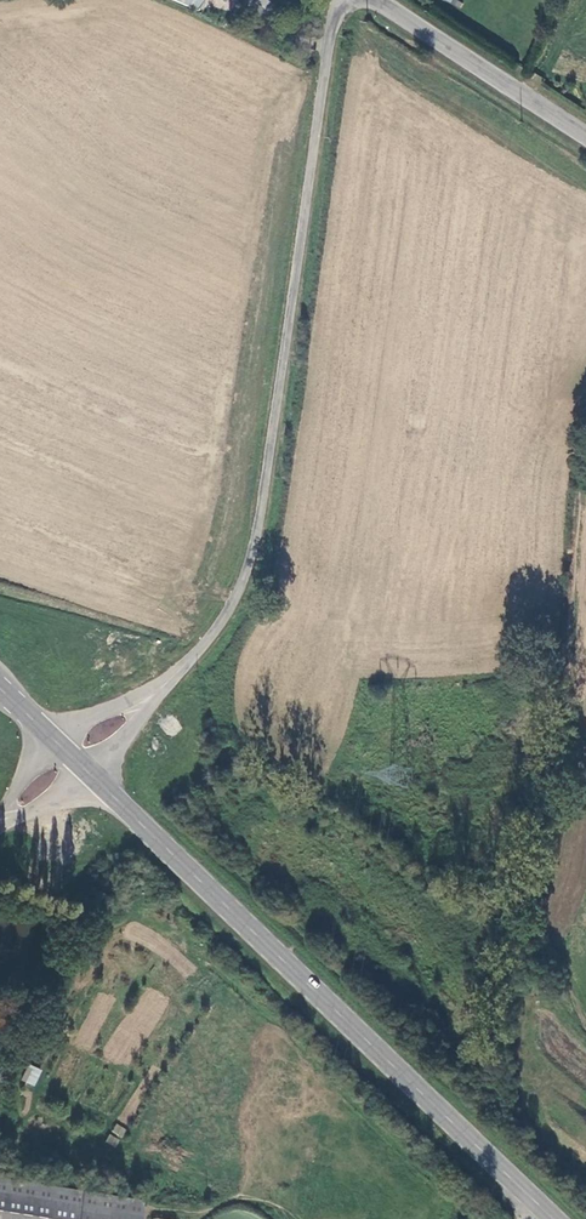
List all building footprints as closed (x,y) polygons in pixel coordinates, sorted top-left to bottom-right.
[(478,0),(470,0),(463,11),(472,16),(480,1),(478,0)] [(492,8),(483,3),(474,18),(483,24),(492,8)] [(21,1080),(34,1086),(42,1070),(29,1064),(21,1080)] [(14,1193),(0,1191),(0,1218),(4,1218),(14,1193)] [(81,1205),(14,1193),(4,1218),(78,1218),(81,1205)]
